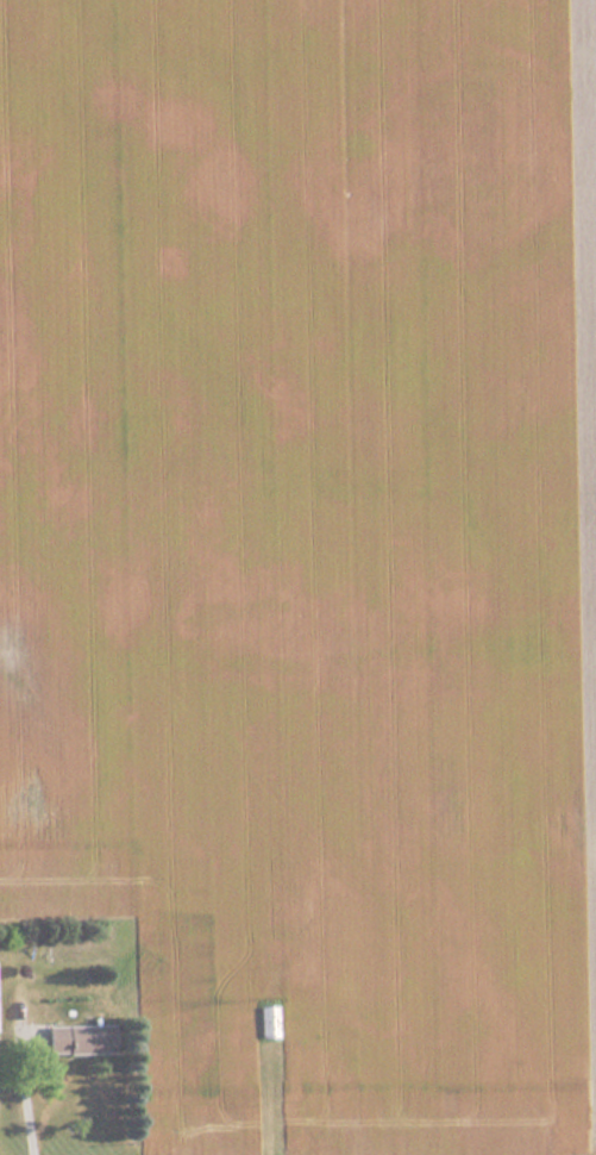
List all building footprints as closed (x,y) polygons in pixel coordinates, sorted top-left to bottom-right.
[(259,1037),(277,1037),(277,1005),(259,1005),(259,1037)] [(110,1025),(43,1025),(43,1054),(110,1054),(110,1025)]
